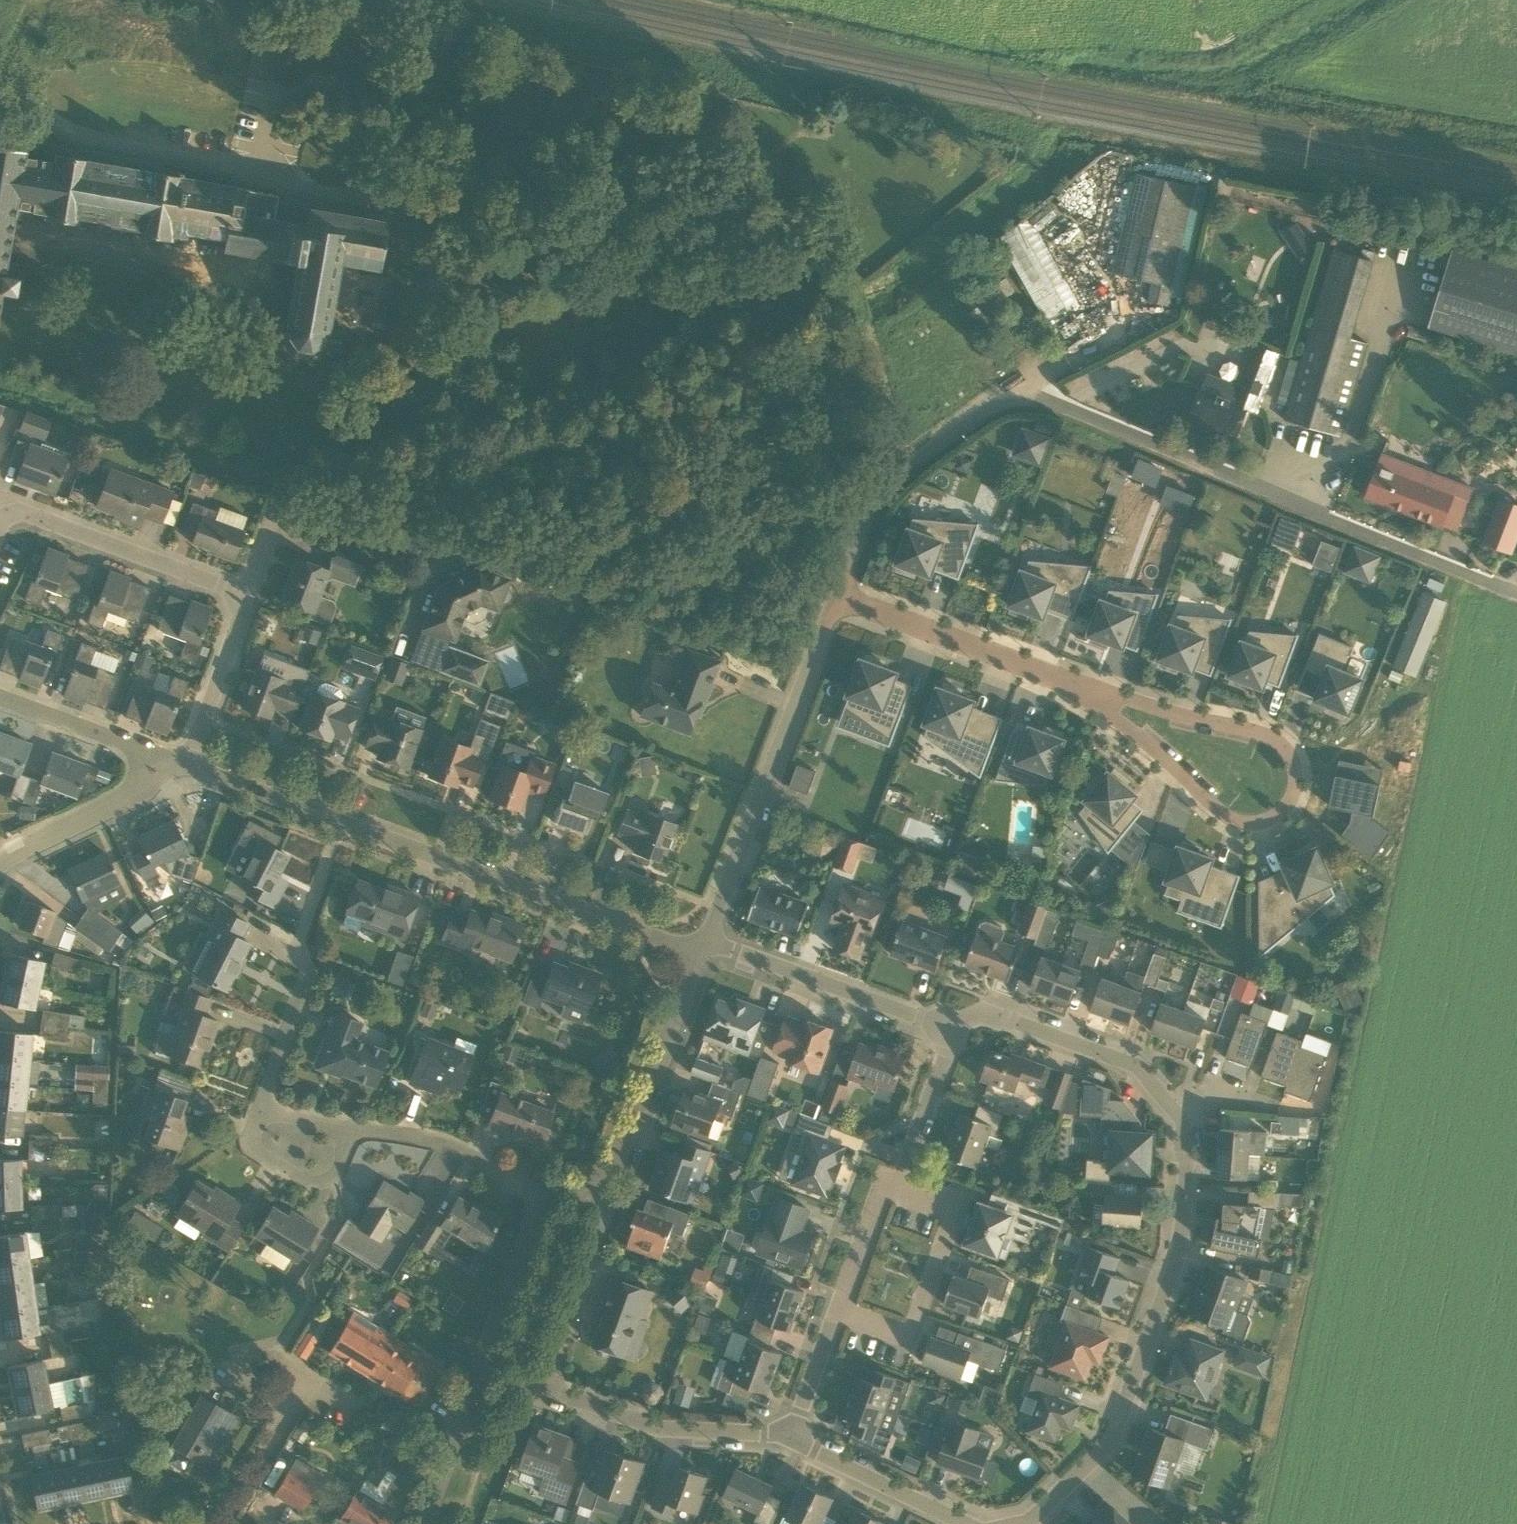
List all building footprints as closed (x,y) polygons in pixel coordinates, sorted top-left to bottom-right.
[(0,145),(0,291),(15,293),(17,277),(3,274),(14,206),(32,209),(32,211),(45,213),(44,217),(80,223),(81,218),(137,227),(136,233),(172,240),(173,234),(186,236),(187,231),(225,237),(223,249),(299,262),(289,322),(273,320),(271,336),(282,338),(293,353),(311,356),(327,345),(338,347),(341,331),(326,329),(338,260),(380,268),(388,222),(276,203),(278,194),(182,178),(183,176),(55,154),(54,162),(23,157),(24,150),(0,145)] [(1167,305),(1172,286),(1195,186),(1137,172),(1113,272),(1152,282),(1148,300),(1167,305)] [(421,202),(424,186),(401,182),(401,180),(380,176),(377,197),(398,200),(398,199),(421,202)] [(1308,235),(1291,248),(1298,257),(1315,244),(1308,235)] [(1340,436),(1368,342),(1352,337),(1375,260),(1336,248),(1285,419),(1340,436)] [(1493,261),(1453,248),(1428,327),(1516,354),(1516,268),(1493,261)] [(1014,291),(1005,278),(989,288),(998,301),(1014,291)] [(1066,315),(1076,289),(1059,282),(1049,308),(1066,315)] [(1259,410),(1276,364),(1249,354),(1242,374),(1238,385),(1208,374),(1192,416),(1211,423),(1212,421),(1219,424),(1218,426),(1238,433),(1248,407),(1259,410)] [(1102,363),(1068,381),(1080,403),(1113,385),(1102,363)] [(24,414),(18,434),(43,442),(50,422),(24,414)] [(1039,419),(1035,430),(1051,435),(1055,424),(1039,419)] [(1022,429),(1012,458),(1041,469),(1052,440),(1022,429)] [(21,465),(29,443),(18,439),(10,462),(21,465)] [(40,447),(29,443),(21,465),(15,480),(31,486),(32,483),(55,492),(54,494),(55,495),(68,457),(52,451),(54,448),(42,443),(40,447)] [(1139,458),(1132,476),(1152,485),(1157,483),(1163,468),(1139,458)] [(1442,525),(1459,484),(1417,468),(1412,479),(1380,465),(1366,496),(1396,508),(1397,506),(1401,507),(1401,510),(1442,525)] [(161,522),(172,492),(110,469),(97,506),(124,516),(123,520),(140,526),(143,516),(161,522)] [(194,472),(189,486),(201,490),(206,477),(194,472)] [(1114,472),(1106,493),(1118,498),(1126,476),(1114,472)] [(1516,539),(1516,504),(1500,497),(1484,541),(1512,552),(1516,539)] [(234,561),(243,534),(244,531),(215,520),(218,511),(193,502),(182,530),(195,535),(192,542),(217,552),(216,554),(234,561)] [(1282,518),(1281,522),(1276,535),(1296,543),(1303,526),(1282,518)] [(961,568),(977,525),(914,519),(907,537),(905,536),(898,554),(900,555),(897,562),(901,564),(899,569),(914,575),(916,569),(931,575),(936,559),(961,568)] [(1134,569),(1140,549),(1105,539),(1099,559),(1134,569)] [(1342,548),(1323,541),(1314,565),(1332,572),(1342,548)] [(341,566),(360,574),(367,555),(337,544),(330,563),(341,566)] [(1382,555),(1355,544),(1344,571),(1359,577),(1363,568),(1375,573),(1382,555)] [(71,564),(66,562),(69,555),(47,547),(34,581),(31,580),(24,600),(39,605),(46,587),(76,598),(89,565),(87,564),(87,565),(72,560),(71,564)] [(320,595),(329,570),(300,560),(296,571),(292,569),(280,599),(312,611),(310,617),(325,623),(331,620),(336,607),(334,600),(320,595)] [(1073,609),(1090,567),(1048,562),(1042,579),(1022,572),(1010,604),(1014,606),(1012,611),(1027,616),(1028,611),(1043,616),(1049,601),(1073,609)] [(29,565),(25,573),(32,577),(36,569),(29,565)] [(504,603),(508,602),(510,599),(512,596),(511,592),(509,589),(506,587),(509,580),(479,568),(439,586),(424,628),(454,639),(465,610),(481,603),(498,610),(500,603),(504,603)] [(133,587),(128,585),(131,578),(109,570),(97,604),(94,603),(87,622),(102,628),(108,610),(138,621),(151,587),(150,587),(149,588),(135,583),(133,587)] [(1423,590),(1394,665),(1419,674),(1448,599),(1423,590)] [(1103,598),(1097,615),(1090,634),(1094,635),(1092,640),(1107,646),(1109,641),(1123,646),(1129,631),(1142,636),(1149,617),(1158,594),(1127,591),(1122,605),(1106,599),(1103,598)] [(188,607),(183,605),(185,601),(170,596),(171,595),(169,594),(157,628),(187,639),(181,657),(196,662),(203,643),(200,642),(212,608),(191,600),(188,607)] [(621,620),(624,611),(604,604),(601,613),(621,620)] [(1215,662),(1231,619),(1197,616),(1191,632),(1172,625),(1159,658),(1163,659),(1161,665),(1176,670),(1178,665),(1193,671),(1198,656),(1215,662)] [(304,626),(300,638),(317,644),(321,632),(304,626)] [(63,634),(47,629),(41,646),(11,636),(0,666),(0,670),(0,669),(15,674),(16,670),(21,672),(19,679),(40,687),(52,653),(55,654),(63,634)] [(1282,677),(1298,635),(1268,632),(1262,648),(1242,641),(1230,674),(1234,676),(1232,681),(1247,687),(1249,681),(1263,687),(1269,672),(1282,677)] [(1349,712),(1362,679),(1344,672),(1354,647),(1320,634),(1305,670),(1324,677),(1316,698),(1330,704),(1328,710),(1343,716),(1345,710),(1349,712)] [(106,709),(118,675),(90,665),(96,647),(81,641),(74,661),(76,661),(63,695),(84,703),(87,697),(92,698),(91,702),(105,707),(105,709),(106,709)] [(343,668),(374,679),(383,656),(352,645),(343,668)] [(439,671),(480,686),(489,660),(449,645),(439,671)] [(202,646),(199,654),(207,657),(210,649),(202,646)] [(704,704),(719,662),(688,649),(672,691),(663,687),(651,719),(671,727),(673,731),(680,733),(684,731),(688,733),(700,703),(704,704)] [(126,651),(123,658),(132,662),(135,654),(126,651)] [(137,653),(132,666),(147,672),(152,659),(137,653)] [(883,661),(868,656),(866,661),(862,659),(858,668),(857,667),(850,685),(852,686),(848,695),(850,695),(846,706),(893,737),(909,694),(891,687),(897,672),(881,667),(883,661)] [(401,685),(409,664),(392,657),(384,679),(401,685)] [(294,715),(303,689),(284,682),(285,680),(255,669),(241,707),(271,717),(275,707),(280,709),(280,710),(294,715)] [(182,701),(189,681),(174,676),(167,693),(137,682),(125,716),(126,717),(127,716),(141,721),(142,717),(147,719),(145,726),(166,734),(179,700),(182,701)] [(343,694),(340,688),(325,682),(319,685),(316,692),(313,691),(299,728),(330,739),(331,734),(346,739),(358,708),(343,703),(343,702),(341,701),(343,694)] [(960,689),(945,684),(943,689),(939,688),(926,723),(929,724),(925,736),(980,775),(999,727),(969,715),(974,701),(958,695),(960,689)] [(484,709),(506,718),(512,701),(490,692),(484,709)] [(391,720),(377,715),(366,747),(386,754),(384,759),(407,768),(421,730),(391,719),(391,720)] [(479,767),(482,758),(487,760),(499,726),(500,725),(482,718),(480,718),(470,747),(442,737),(435,756),(428,775),(449,783),(451,778),(472,786),(479,767)] [(554,728),(553,731),(554,733),(555,735),(556,737),(558,738),(560,739),(562,740),(564,739),(567,738),(569,737),(570,735),(571,733),(571,731),(571,729),(570,727),(569,725),(567,723),(564,722),(562,722),(560,722),(558,723),(556,724),(555,726),(554,728)] [(1062,733),(1047,727),(1045,733),(1031,727),(1025,742),(1012,737),(1001,767),(998,774),(996,779),(1026,782),(1032,766),(1052,773),(1064,740),(1060,738),(1062,733)] [(18,776),(19,773),(30,743),(15,738),(13,743),(0,738),(0,769),(18,776)] [(84,769),(65,762),(67,757),(53,752),(42,782),(31,777),(22,802),(34,806),(42,784),(76,797),(79,786),(81,787),(82,784),(80,783),(87,764),(86,764),(84,769)] [(652,755),(638,758),(642,775),(656,772),(652,755)] [(542,796),(554,764),(531,756),(525,773),(502,764),(490,798),(508,805),(509,802),(516,804),(515,807),(520,809),(527,790),(542,796)] [(1365,764),(1340,759),(1330,805),(1353,810),(1351,822),(1342,835),(1370,855),(1388,830),(1373,819),(1380,783),(1362,779),(1365,764)] [(808,794),(817,771),(798,764),(790,787),(808,794)] [(98,769),(94,779),(107,784),(111,773),(98,769)] [(1128,780),(1116,770),(1112,775),(1109,772),(1086,800),(1102,813),(1091,826),(1108,851),(1109,851),(1137,816),(1126,807),(1136,795),(1124,785),(1128,780)] [(18,776),(10,797),(22,802),(31,777),(19,773),(18,776)] [(598,819),(607,792),(575,780),(567,803),(562,801),(554,822),(586,833),(592,817),(598,819)] [(21,807),(21,820),(34,820),(34,807),(21,807)] [(646,816),(627,809),(618,834),(631,839),(633,834),(638,836),(633,851),(663,862),(668,847),(671,848),(675,838),(672,837),(677,824),(647,813),(646,816)] [(187,850),(172,820),(158,826),(161,831),(142,840),(140,835),(139,835),(146,850),(133,856),(145,880),(159,873),(155,865),(165,861),(172,875),(192,882),(201,858),(188,853),(187,850)] [(826,832),(811,842),(821,857),(836,847),(826,832)] [(281,867),(287,855),(246,834),(260,841),(242,877),(253,882),(247,893),(273,906),(286,881),(274,875),(278,866),(281,867)] [(845,836),(835,866),(852,872),(857,857),(863,842),(845,836)] [(1187,887),(1182,901),(1178,911),(1221,926),(1237,884),(1207,873),(1212,858),(1198,853),(1200,848),(1185,842),(1183,848),(1179,846),(1178,850),(1153,841),(1146,861),(1171,870),(1167,880),(1170,881),(1187,887)] [(1313,849),(1310,844),(1296,850),(1298,856),(1283,863),(1289,877),(1259,891),(1260,955),(1261,955),(1334,894),(1329,883),(1333,881),(1317,847),(1313,849)] [(1047,846),(1033,845),(1033,856),(1046,856),(1047,846)] [(977,857),(961,851),(955,867),(973,873),(973,871),(977,857)] [(81,918),(115,942),(121,933),(122,932),(95,913),(124,895),(105,852),(69,869),(87,909),(81,918)] [(396,893),(358,880),(342,921),(345,926),(355,929),(359,929),(362,922),(403,937),(418,896),(398,889),(396,893)] [(798,935),(809,903),(760,885),(748,918),(798,935)] [(872,934),(883,904),(843,889),(832,919),(847,925),(845,931),(842,930),(835,949),(859,958),(869,933),(872,934)] [(58,947),(64,929),(67,921),(55,913),(55,911),(28,900),(18,925),(45,936),(42,942),(58,947)] [(1037,938),(1048,907),(1030,900),(1018,931),(1037,938)] [(162,905),(151,910),(156,920),(167,914),(162,905)] [(1048,949),(1059,919),(1061,911),(1048,907),(1037,938),(1035,944),(1048,949)] [(197,975),(189,991),(206,997),(213,983),(226,990),(250,943),(241,939),(249,923),(222,910),(209,936),(214,939),(196,974),(197,975)] [(501,921),(471,910),(468,918),(452,912),(442,941),(469,951),(471,945),(511,959),(523,925),(502,918),(501,921)] [(81,918),(74,927),(82,933),(103,948),(108,952),(109,951),(115,942),(81,918)] [(1009,980),(1021,948),(1002,941),(1005,932),(1003,926),(986,920),(980,923),(970,952),(967,954),(965,958),(967,961),(966,964),(1009,980)] [(936,969),(948,937),(903,921),(891,953),(936,969)] [(1094,968),(1099,955),(1102,946),(1108,928),(1095,923),(1081,964),(1094,968)] [(115,942),(109,951),(116,956),(112,961),(119,964),(126,950),(123,948),(115,942)] [(1157,945),(1154,952),(1166,957),(1169,949),(1163,947),(1157,945)] [(1109,959),(1113,949),(1102,946),(1099,955),(1109,959)] [(78,972),(81,960),(55,952),(51,964),(78,972)] [(1160,974),(1166,957),(1154,952),(1145,977),(1127,971),(1122,985),(1111,1016),(1131,1023),(1142,992),(1145,983),(1156,987),(1159,978),(1160,974)] [(38,984),(43,960),(10,953),(5,977),(38,984)] [(1051,994),(1062,963),(1042,956),(1031,987),(1051,994)] [(588,1006),(600,974),(579,966),(577,971),(553,963),(552,965),(537,960),(522,1000),(537,1006),(541,995),(569,1005),(571,1000),(588,1006)] [(1070,1001),(1081,970),(1062,963),(1051,994),(1070,1001)] [(393,967),(388,982),(403,987),(408,972),(393,967)] [(1239,974),(1232,996),(1253,1003),(1260,982),(1239,974)] [(337,975),(331,992),(344,997),(350,980),(337,975)] [(38,984),(5,977),(0,999),(0,1001),(33,1008),(38,984)] [(1111,1016),(1122,985),(1102,978),(1091,1009),(1111,1016)] [(1170,981),(1159,978),(1156,987),(1166,991),(1170,981)] [(1356,984),(1337,993),(1345,1010),(1364,1001),(1356,984)] [(211,999),(206,997),(189,991),(173,985),(165,1007),(177,1012),(176,1014),(181,1016),(174,1036),(168,1053),(196,1064),(206,1037),(211,1039),(218,1021),(204,1016),(211,999)] [(1280,987),(1273,1006),(1288,1012),(1295,992),(1280,987)] [(1221,1011),(1225,1001),(1214,997),(1211,1007),(1221,1011)] [(426,999),(420,1013),(431,1019),(438,1004),(426,999)] [(746,1008),(719,999),(708,1031),(729,1039),(727,1045),(749,1053),(765,1008),(748,1002),(746,1008)] [(1174,1039),(1184,1011),(1162,1002),(1151,1031),(1174,1039)] [(83,1028),(85,1016),(43,1009),(41,1022),(69,1026),(83,1028)] [(1197,1047),(1207,1019),(1184,1011),(1174,1039),(1197,1047)] [(1252,1067),(1268,1022),(1242,1012),(1226,1058),(1252,1067)] [(375,1085),(387,1052),(356,1040),(362,1023),(337,1014),(322,1055),(334,1059),(331,1069),(375,1085)] [(802,1021),(787,1016),(774,1051),(789,1057),(788,1060),(820,1072),(830,1044),(828,1043),(833,1029),(815,1022),(814,1024),(808,1022),(809,1020),(803,1018),(802,1021)] [(67,1039),(69,1026),(41,1022),(39,1035),(67,1039)] [(32,1033),(0,1030),(0,1056),(29,1059),(32,1033)] [(162,1031),(153,1054),(166,1059),(168,1053),(174,1036),(163,1032),(162,1031)] [(1302,1047),(1304,1041),(1277,1031),(1261,1077),(1286,1086),(1287,1086),(1302,1046),(1302,1047)] [(459,1088),(472,1055),(426,1038),(410,1081),(432,1089),(435,1079),(459,1088)] [(116,1039),(116,1054),(135,1055),(136,1040),(116,1039)] [(886,1053),(860,1043),(848,1076),(875,1086),(877,1082),(894,1088),(906,1055),(888,1048),(886,1053)] [(505,1045),(501,1057),(516,1062),(520,1050),(505,1045)] [(611,1045),(592,1059),(606,1079),(626,1065),(611,1045)] [(835,1070),(847,1075),(856,1051),(843,1046),(835,1070)] [(1311,1101),(1327,1056),(1302,1047),(1302,1046),(1287,1086),(1286,1086),(1285,1091),(1311,1101)] [(1019,1060),(992,1050),(982,1079),(1015,1090),(1020,1077),(1039,1084),(1046,1065),(1020,1056),(1019,1060)] [(29,1059),(0,1056),(0,1081),(27,1084),(29,1059)] [(766,1102),(780,1063),(762,1056),(748,1096),(766,1102)] [(717,1082),(723,1066),(698,1057),(692,1073),(713,1081),(717,1082)] [(108,1090),(109,1067),(109,1065),(76,1063),(75,1088),(93,1089),(108,1090)] [(1061,1107),(1073,1075),(1059,1070),(1047,1102),(1061,1107)] [(1150,1172),(1152,1134),(1141,1133),(1142,1122),(1125,1100),(1110,1099),(1110,1088),(1084,1078),(1081,1114),(1102,1116),(1101,1131),(1113,1132),(1110,1160),(1110,1170),(1150,1172)] [(542,1141),(552,1113),(501,1093),(502,1090),(499,1084),(491,1080),(485,1096),(498,1101),(488,1127),(506,1134),(508,1129),(515,1131),(514,1136),(514,1137),(516,1132),(542,1141)] [(839,1112),(848,1086),(832,1080),(823,1106),(839,1112)] [(27,1084),(0,1081),(0,1106),(24,1109),(27,1084)] [(733,1116),(742,1092),(717,1082),(713,1081),(708,1096),(694,1091),(693,1093),(686,1097),(683,1096),(680,1105),(676,1110),(674,1115),(674,1121),(673,1124),(709,1137),(719,1111),(733,1116)] [(181,1113),(182,1111),(181,1111),(185,1100),(151,1087),(134,1132),(179,1149),(188,1123),(197,1127),(198,1126),(178,1119),(180,1113),(181,1113)] [(107,1104),(108,1090),(93,1089),(92,1103),(107,1104)] [(77,1093),(76,1107),(89,1108),(90,1094),(77,1093)] [(773,1103),(767,1120),(784,1127),(786,1122),(790,1110),(791,1109),(773,1103)] [(996,1136),(1004,1113),(979,1104),(974,1118),(961,1113),(951,1142),(949,1142),(945,1151),(947,1152),(946,1156),(976,1167),(984,1144),(999,1150),(1004,1138),(996,1136)] [(24,1109),(0,1106),(0,1132),(22,1135),(24,1109)] [(834,1125),(802,1114),(797,1127),(793,1140),(805,1144),(792,1182),(827,1194),(845,1146),(825,1139),(830,1125),(833,1126),(834,1125)] [(1279,1115),(1278,1122),(1282,1122),(1281,1133),(1298,1135),(1300,1117),(1279,1115)] [(1300,1117),(1298,1135),(1306,1135),(1308,1118),(1300,1117)] [(1281,1133),(1282,1122),(1278,1122),(1272,1121),(1271,1133),(1281,1133)] [(1249,1154),(1251,1131),(1221,1128),(1219,1152),(1249,1154)] [(29,1145),(57,1146),(57,1138),(57,1136),(30,1134),(29,1145)] [(692,1202),(711,1150),(686,1141),(681,1155),(670,1151),(665,1165),(660,1163),(651,1187),(692,1202)] [(28,1160),(56,1161),(57,1146),(29,1145),(28,1160)] [(1247,1178),(1249,1154),(1219,1152),(1217,1176),(1247,1178)] [(1304,1179),(1304,1156),(1278,1155),(1277,1178),(1304,1179)] [(20,1183),(19,1159),(0,1159),(0,1184),(20,1183)] [(1085,1167),(1076,1167),(1076,1176),(1085,1176),(1085,1167)] [(758,1199),(763,1183),(748,1178),(742,1194),(758,1199)] [(1141,1228),(1143,1197),(1114,1194),(1115,1180),(1086,1178),(1084,1192),(1106,1194),(1104,1225),(1141,1228)] [(407,1195),(383,1180),(367,1207),(369,1208),(358,1227),(380,1240),(391,1222),(405,1230),(423,1200),(409,1192),(407,1195)] [(1276,1191),(1277,1180),(1267,1180),(1266,1191),(1276,1191)] [(221,1196),(197,1181),(176,1214),(205,1231),(203,1234),(229,1250),(244,1226),(231,1218),(240,1202),(223,1192),(221,1196)] [(1077,1182),(1076,1192),(1084,1193),(1085,1182),(1077,1182)] [(21,1208),(20,1183),(0,1184),(0,1208),(21,1208)] [(1256,1238),(1261,1212),(1262,1207),(1278,1208),(1278,1204),(1279,1192),(1249,1190),(1248,1205),(1224,1203),(1223,1221),(1221,1230),(1215,1229),(1212,1247),(1258,1257),(1262,1239),(1256,1238)] [(1279,1192),(1278,1204),(1290,1205),(1291,1193),(1279,1192)] [(441,1223),(445,1226),(456,1233),(479,1247),(463,1273),(476,1281),(505,1235),(495,1229),(501,1219),(484,1208),(481,1211),(458,1197),(441,1223)] [(801,1230),(809,1209),(779,1198),(771,1220),(770,1220),(765,1235),(776,1239),(770,1256),(802,1267),(803,1263),(807,1259),(809,1254),(808,1249),(813,1235),(801,1230)] [(1065,1219),(1016,1201),(1011,1214),(980,1203),(965,1244),(998,1256),(1006,1234),(1030,1243),(1038,1220),(1061,1229),(1065,1219)] [(31,1206),(32,1219),(59,1216),(58,1204),(31,1206)] [(684,1235),(692,1213),(669,1205),(664,1218),(638,1209),(633,1223),(636,1224),(628,1246),(661,1258),(671,1231),(684,1235)] [(297,1221),(273,1206),(266,1217),(265,1216),(254,1234),(267,1242),(291,1257),(297,1261),(318,1227),(300,1216),(297,1221)] [(33,1232),(60,1229),(59,1216),(32,1219),(33,1232)] [(429,1221),(416,1243),(428,1251),(441,1228),(429,1221)] [(738,1253),(745,1233),(731,1227),(723,1247),(738,1253)] [(1071,1246),(1076,1233),(1063,1228),(1058,1242),(1071,1246)] [(28,1257),(25,1232),(0,1235),(0,1261),(28,1257)] [(101,1251),(102,1233),(76,1232),(75,1250),(86,1250),(101,1251)] [(1120,1258),(1088,1246),(1077,1277),(1090,1281),(1085,1294),(1089,1296),(1088,1298),(1091,1302),(1098,1304),(1102,1304),(1103,1301),(1120,1307),(1130,1280),(1110,1273),(1115,1257),(1120,1259),(1120,1258)] [(32,1282),(28,1257),(0,1261),(0,1287),(32,1282)] [(100,1275),(100,1262),(86,1262),(85,1274),(100,1275)] [(797,1310),(804,1291),(791,1286),(795,1275),(762,1262),(751,1294),(763,1298),(797,1310)] [(696,1268),(691,1283),(706,1289),(712,1274),(714,1268),(706,1265),(704,1271),(696,1268)] [(1271,1282),(1274,1270),(1252,1265),(1249,1277),(1271,1282)] [(1243,1339),(1250,1321),(1248,1315),(1236,1311),(1247,1281),(1207,1267),(1200,1288),(1203,1289),(1194,1315),(1226,1326),(1224,1332),(1243,1339)] [(1003,1299),(1010,1279),(978,1268),(973,1282),(954,1275),(944,1303),(980,1316),(988,1294),(1003,1299)] [(716,1269),(712,1279),(723,1283),(726,1273),(716,1269)] [(99,1287),(100,1275),(85,1274),(84,1287),(99,1287)] [(285,1280),(278,1290),(287,1297),(295,1287),(285,1280)] [(646,1319),(655,1291),(623,1280),(617,1296),(608,1293),(602,1310),(606,1312),(594,1344),(598,1345),(596,1349),(599,1354),(604,1356),(608,1353),(610,1349),(634,1358),(635,1357),(626,1353),(639,1316),(646,1319)] [(36,1307),(32,1282),(0,1287),(0,1312),(36,1307)] [(683,1312),(693,1303),(679,1288),(669,1297),(683,1312)] [(398,1289),(392,1298),(406,1306),(412,1297),(398,1289)] [(451,1294),(442,1309),(455,1316),(463,1301),(451,1294)] [(480,1294),(474,1310),(482,1313),(488,1296),(480,1294)] [(705,1294),(699,1310),(713,1315),(718,1298),(705,1294)] [(98,1298),(87,1300),(88,1317),(97,1316),(98,1298)] [(790,1331),(797,1310),(763,1298),(752,1329),(773,1337),(777,1326),(790,1331)] [(1103,1356),(1110,1337),(1098,1332),(1103,1318),(1067,1304),(1061,1321),(1066,1322),(1050,1366),(1086,1379),(1095,1354),(1103,1356)] [(51,1305),(36,1307),(0,1312),(0,1315),(3,1338),(47,1331),(48,1339),(63,1335),(65,1342),(89,1338),(86,1325),(62,1328),(63,1329),(59,1330),(57,1320),(53,1321),(51,1305)] [(368,1375),(392,1335),(353,1311),(329,1351),(368,1375)] [(706,1333),(712,1316),(699,1312),(694,1329),(706,1333)] [(317,1313),(306,1331),(318,1338),(329,1320),(317,1313)] [(1009,1330),(1006,1338),(1018,1342),(1024,1328),(1018,1326),(1009,1330)] [(775,1373),(782,1353),(769,1348),(773,1337),(752,1329),(741,1360),(741,1361),(775,1373)] [(1007,1349),(959,1332),(955,1345),(932,1337),(923,1362),(940,1368),(939,1371),(961,1379),(968,1359),(1000,1370),(1007,1349)] [(67,1354),(65,1342),(63,1335),(48,1339),(52,1357),(67,1354)] [(407,1345),(392,1335),(368,1375),(416,1404),(435,1374),(417,1363),(423,1354),(423,1350),(410,1342),(407,1345)] [(1173,1362),(1165,1384),(1197,1395),(1203,1379),(1214,1383),(1219,1367),(1218,1367),(1223,1351),(1191,1339),(1182,1365),(1173,1362)] [(1265,1375),(1271,1358),(1242,1347),(1236,1365),(1265,1375)] [(768,1393),(775,1373),(741,1361),(741,1360),(728,1356),(717,1387),(728,1391),(724,1404),(746,1412),(755,1388),(768,1393)] [(13,1390),(47,1383),(42,1359),(8,1366),(13,1390)] [(911,1382),(876,1369),(872,1381),(858,1376),(851,1396),(885,1408),(892,1389),(906,1395),(911,1382)] [(94,1401),(95,1374),(47,1383),(13,1390),(18,1414),(52,1408),(52,1407),(60,1405),(63,1420),(90,1414),(94,1401)] [(1071,1429),(1080,1405),(1059,1398),(1064,1384),(1036,1374),(1028,1396),(1039,1400),(1028,1431),(1055,1441),(1061,1425),(1071,1429)] [(440,1377),(433,1387),(446,1395),(452,1385),(440,1377)] [(680,1383),(674,1403),(696,1410),(701,1395),(693,1392),(695,1388),(680,1383)] [(149,1386),(128,1389),(131,1408),(152,1405),(149,1386)] [(985,1386),(980,1402),(996,1408),(1001,1392),(985,1386)] [(934,1389),(930,1401),(942,1405),(946,1394),(934,1389)] [(953,1395),(948,1408),(969,1415),(973,1403),(953,1395)] [(174,1444),(164,1461),(185,1474),(195,1457),(212,1467),(238,1422),(226,1415),(219,1414),(220,1412),(217,1410),(219,1407),(201,1396),(174,1444)] [(878,1427),(885,1408),(851,1396),(844,1416),(857,1421),(853,1432),(851,1437),(885,1453),(893,1432),(878,1427)] [(1184,1440),(1184,1441),(1185,1441),(1204,1448),(1208,1449),(1215,1429),(1191,1420),(1184,1440)] [(975,1444),(980,1431),(954,1421),(949,1435),(948,1435),(938,1463),(979,1478),(990,1449),(975,1444)] [(72,1439),(85,1437),(82,1422),(69,1424),(72,1439)] [(72,1439),(69,1424),(57,1427),(60,1441),(72,1439)] [(566,1438),(558,1435),(559,1433),(536,1425),(522,1465),(547,1474),(540,1492),(566,1501),(580,1462),(563,1456),(570,1437),(567,1435),(566,1438)] [(1168,1487),(1185,1441),(1184,1441),(1184,1440),(1149,1427),(1142,1447),(1145,1448),(1142,1456),(1139,1455),(1132,1474),(1168,1487)] [(24,1447),(25,1447),(51,1441),(49,1429),(22,1434),(24,1447)] [(123,1448),(137,1445),(133,1430),(120,1432),(123,1448)] [(630,1501),(644,1463),(608,1450),(598,1478),(587,1474),(576,1502),(594,1509),(600,1490),(630,1501)] [(907,1454),(902,1466),(916,1472),(921,1460),(907,1454)] [(108,1494),(132,1489),(125,1455),(101,1460),(108,1494)] [(301,1510),(315,1485),(322,1473),(296,1457),(274,1495),(301,1510)] [(85,1499),(108,1494),(101,1460),(78,1465),(85,1499)] [(405,1460),(397,1472),(414,1482),(421,1470),(405,1460)] [(61,1503),(85,1499),(78,1465),(54,1470),(61,1503)] [(702,1492),(708,1475),(681,1466),(676,1479),(664,1475),(653,1507),(671,1513),(674,1504),(698,1513),(705,1493),(702,1492)] [(739,1469),(739,1468),(738,1468),(724,1497),(759,1513),(755,1520),(756,1521),(762,1523),(770,1523),(782,1500),(769,1493),(773,1485),(772,1484),(772,1485),(762,1480),(762,1479),(761,1479),(760,1480),(739,1469)] [(37,1509),(61,1503),(54,1470),(30,1475),(37,1509)] [(396,1474),(386,1492),(389,1494),(383,1504),(357,1488),(338,1521),(340,1522),(341,1519),(349,1523),(352,1523),(354,1522),(357,1523),(389,1523),(414,1482),(397,1472),(396,1474)] [(833,1497),(804,1484),(787,1518),(783,1516),(779,1523),(824,1523),(821,1522),(833,1497)] [(1106,1502),(1095,1515),(1099,1519),(1094,1523),(1132,1523),(1106,1502)] [(559,1505),(555,1518),(568,1522),(573,1509),(559,1505)] [(887,1523),(858,1509),(851,1523),(886,1523),(887,1523)] [(572,1523),(573,1523),(588,1523),(591,1515),(577,1510),(572,1523)]
